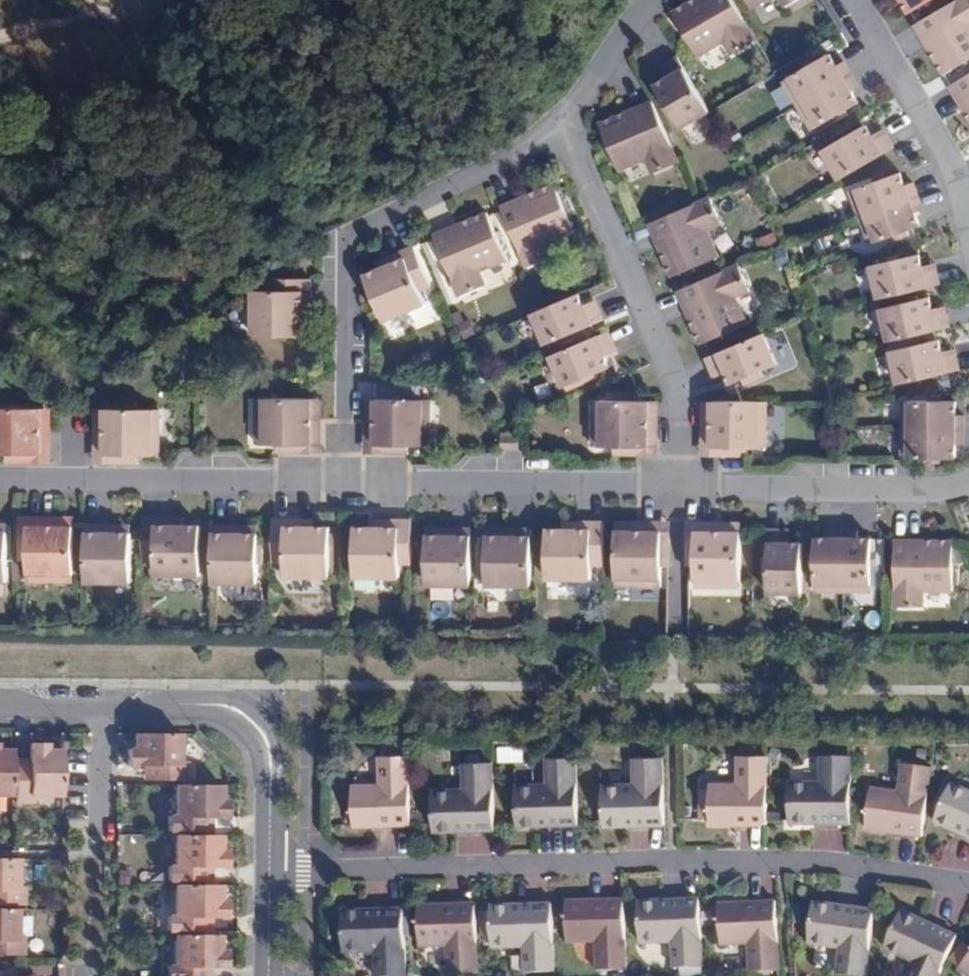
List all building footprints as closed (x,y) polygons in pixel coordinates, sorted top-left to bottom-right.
[(756,40),(733,0),(693,0),(672,12),(698,56),(724,41),(731,54),(756,40)] [(750,9),(765,0),(745,0),(750,9)] [(908,13),(930,0),(900,0),(908,13)] [(915,25),(944,74),(968,60),(968,0),(957,0),(915,25)] [(798,105),(852,74),(844,62),(837,66),(830,54),(818,61),(807,67),(785,80),(798,105)] [(682,127),(710,111),(678,56),(666,63),(672,75),(666,78),(656,84),(682,127)] [(807,67),(818,61),(814,56),(804,62),(807,67)] [(660,66),(666,78),(672,75),(666,63),(660,66)] [(858,86),(852,74),(798,105),(812,128),(835,115),(845,109),(858,102),(851,90),(858,86)] [(950,86),(968,117),(968,75),(950,86)] [(677,157),(655,105),(601,127),(617,164),(644,154),(649,168),(677,157)] [(848,114),(845,109),(835,115),(838,120),(848,114)] [(840,179),(894,148),(887,135),(876,141),(873,136),(867,125),(823,150),(840,179)] [(876,141),(887,135),(884,130),(873,136),(876,141)] [(861,217),(918,196),(913,181),(904,184),(899,172),(888,177),(876,181),(851,191),(861,217)] [(876,181),(888,177),(886,172),(873,176),(876,181)] [(501,206),(527,267),(551,256),(545,242),(573,229),(554,184),(501,206)] [(923,209),(918,196),(861,217),(870,243),(895,234),(907,230),(919,225),(915,212),(923,209)] [(696,203),(650,223),(672,275),(718,256),(707,229),(722,222),(711,197),(696,203)] [(487,212),(433,234),(460,295),(484,285),(478,269),(506,258),(487,212)] [(909,235),(907,230),(895,234),(897,240),(909,235)] [(413,245),(387,256),(391,262),(376,268),(363,273),(382,320),(424,303),(420,291),(431,287),(413,245)] [(877,299),(940,284),(937,269),(924,272),(923,265),(920,254),(871,264),(877,299)] [(391,262),(387,256),(374,261),(376,268),(391,262)] [(924,272),(937,269),(936,263),(923,265),(924,272)] [(740,264),(677,291),(700,343),(746,323),(733,295),(750,288),(740,264)] [(302,337),(303,320),(303,306),(310,305),(311,280),(266,278),(266,290),(252,290),(252,336),(302,337)] [(583,304),(579,294),(544,308),(532,313),(545,344),(603,320),(597,306),(585,311),(583,304)] [(888,341),(950,326),(947,312),(934,315),(932,307),(929,297),(880,307),(888,341)] [(595,298),(583,304),(585,311),(597,306),(595,298)] [(934,315),(947,312),(944,304),(932,307),(934,315)] [(614,344),(609,331),(550,356),(563,386),(609,367),(605,357),(603,349),(614,344)] [(765,333),(706,358),(712,372),(724,367),(726,374),(732,384),(777,364),(765,333)] [(897,384),(959,369),(957,355),(944,359),(942,352),(939,340),(890,351),(897,384)] [(617,351),(614,344),(603,349),(605,357),(617,351)] [(944,359),(957,355),(956,350),(942,352),(944,359)] [(724,367),(712,372),(715,378),(726,374),(724,367)] [(256,398),(255,424),(263,425),(264,399),(256,398)] [(321,412),(321,398),(311,399),(311,419),(321,419),(321,412)] [(254,443),(274,444),(277,444),(321,444),(321,419),(311,419),(311,399),(264,399),(263,425),(255,424),(254,443)] [(366,444),(410,445),(413,445),(429,445),(429,427),(421,427),(422,399),(374,399),(373,419),(366,419),(366,444)] [(374,399),(366,399),(366,419),(373,419),(374,399)] [(429,399),(422,399),(421,427),(429,427),(429,399)] [(658,447),(657,421),(647,421),(647,400),(599,400),(599,427),(592,427),(592,447),(612,447),(658,447)] [(657,421),(658,401),(647,400),(647,421),(657,421)] [(702,447),(745,447),(765,447),(766,428),(758,427),(758,401),(711,401),(712,422),(703,422),(703,435),(702,447)] [(703,401),(703,422),(712,422),(711,401),(703,401)] [(766,428),(766,401),(758,401),(758,427),(766,428)] [(902,429),(966,429),(967,414),(956,414),(956,401),(902,401),(902,429)] [(50,455),(50,429),(41,429),(41,410),(0,409),(0,454),(7,454),(50,455)] [(41,429),(50,429),(51,410),(41,410),(41,429)] [(105,430),(95,429),(95,456),(140,457),(161,457),(161,437),(153,437),(153,410),(106,410),(105,430)] [(96,419),(95,429),(105,430),(106,410),(96,410),(96,419)] [(162,410),(153,410),(153,437),(161,437),(162,410)] [(965,443),(966,429),(902,429),(902,457),(955,457),(956,444),(965,443)] [(321,444),(277,444),(276,452),(321,452),(321,444)] [(366,444),(366,453),(410,453),(410,445),(366,444)] [(702,455),(722,455),(744,455),(745,447),(702,447),(702,455)] [(29,519),(20,518),(20,561),(27,561),(29,519)] [(171,519),(144,518),(143,563),(155,563),(156,576),(201,576),(201,526),(185,527),(171,526),(171,519)] [(54,519),(29,519),(27,561),(27,582),(46,583),(47,576),(74,575),(74,527),(54,527),(54,519)] [(74,520),(54,519),(54,527),(74,527),(74,520)] [(298,526),(298,519),(273,519),(273,564),(284,565),(283,576),(328,576),(329,527),(312,527),(298,526)] [(312,527),(313,519),(305,519),(298,519),(298,526),(312,527)] [(412,563),(412,520),(384,520),(383,527),(369,527),(354,527),(353,577),(399,576),(399,564),(412,563)] [(652,522),(637,522),(634,522),(633,530),(614,530),(614,579),(641,578),(640,586),(660,586),(660,566),(661,522),(652,522)] [(633,530),(634,522),(615,522),(614,530),(633,530)] [(694,522),(694,566),(694,586),(714,587),(714,579),(740,579),(741,531),(720,531),(721,522),(712,522),(694,522)] [(741,522),(721,522),(720,531),(741,531),(741,522)] [(591,564),(604,565),(604,523),(576,523),(575,530),(562,529),(546,529),(545,579),(590,578),(591,564)] [(110,524),(86,524),(86,582),(130,582),(132,532),(110,531),(110,524)] [(132,524),(110,524),(110,531),(132,532),(132,524)] [(237,524),(213,525),(213,582),(259,583),(259,531),(237,532),(237,524)] [(472,584),(472,528),(448,528),(447,534),(424,534),(424,583),(472,584)] [(485,584),(532,585),(532,529),(507,528),(507,535),(485,535),(485,584)] [(815,589),(844,589),(844,529),(830,528),(829,537),(815,536),(815,551),(815,563),(815,589)] [(844,529),(844,589),(872,590),(873,563),(873,551),(873,537),(859,537),(858,529),(844,529)] [(8,581),(9,531),(0,530),(0,581),(8,581)] [(803,592),(803,541),(792,541),(784,541),(782,531),(768,530),(768,591),(803,592)] [(791,531),(782,531),(784,541),(792,541),(791,531)] [(896,539),(895,605),(923,605),(922,590),(953,589),(953,540),(896,539)] [(47,576),(46,583),(74,583),(74,575),(47,576)] [(181,734),(134,734),(135,751),(129,751),(130,769),(145,769),(153,770),(153,781),(185,782),(186,765),(180,765),(181,736),(181,734)] [(32,796),(62,796),(62,753),(47,753),(46,746),(30,745),(30,761),(30,770),(17,770),(17,779),(17,802),(32,803),(32,796)] [(12,796),(12,779),(12,761),(12,751),(0,751),(0,796),(12,796)] [(353,825),(411,823),(409,755),(381,754),(381,784),(352,785),(353,825)] [(709,823),(767,824),(767,755),(739,755),(739,784),(710,784),(709,823)] [(790,824),(851,823),(851,758),(823,756),(822,784),(790,784),(790,824)] [(516,825),(579,825),(577,757),(547,759),(548,785),(515,785),(516,825)] [(604,825),(665,823),(663,757),(634,758),(635,785),(602,785),(604,825)] [(12,779),(17,779),(17,770),(30,770),(30,761),(12,761),(12,779)] [(432,831),(495,830),(493,762),(465,762),(465,790),(431,790),(432,831)] [(866,828),(923,837),(932,768),(904,765),(900,794),(871,790),(866,828)] [(153,770),(145,769),(144,781),(153,781),(153,770)] [(221,786),(175,785),(175,817),(170,817),(170,832),(196,832),(204,832),(204,819),(212,819),(227,819),(227,801),(221,801),(221,786)] [(968,838),(968,793),(952,785),(935,822),(968,838)] [(204,832),(196,832),(196,835),(211,836),(212,819),(204,819),(204,832)] [(196,835),(176,835),(175,867),(169,867),(169,882),(195,883),(203,883),(203,868),(211,868),(227,869),(227,852),(222,851),(222,836),(211,836),(196,835)] [(0,859),(0,905),(1,905),(23,906),(23,890),(17,890),(17,859),(0,859)] [(203,883),(195,883),(195,885),(211,886),(211,868),(203,868),(203,883)] [(195,885),(175,885),(175,919),(169,918),(168,933),(194,933),(203,933),(204,919),(211,918),(227,918),(227,903),(221,901),(221,886),(211,886),(195,885)] [(597,969),(626,969),(624,900),(566,902),(568,940),(596,939),(597,969)] [(674,968),(703,967),(700,900),(638,903),(639,941),(672,941),(674,968)] [(751,972),(780,972),(777,902),(718,906),(721,944),(749,943),(751,972)] [(859,975),(866,975),(875,910),(814,902),(809,942),(841,947),(837,973),(859,975)] [(448,975),(478,973),(476,905),(416,906),(418,945),(447,945),(448,975)] [(523,973),(554,972),(552,905),(489,907),(491,947),(523,946),(523,973)] [(23,956),(23,939),(17,940),(17,909),(1,909),(0,909),(0,956),(23,956)] [(404,909),(341,911),(342,951),(374,950),(375,975),(406,975),(404,909)] [(958,937),(901,912),(885,948),(915,962),(907,975),(940,975),(958,937)] [(203,933),(194,933),(195,935),(212,936),(211,918),(204,919),(203,933)] [(175,935),(175,967),(167,967),(167,975),(203,975),(203,969),(213,968),(226,969),(226,952),(220,951),(220,936),(212,936),(195,935),(175,935)] [(960,968),(968,975),(968,958),(960,968)]
